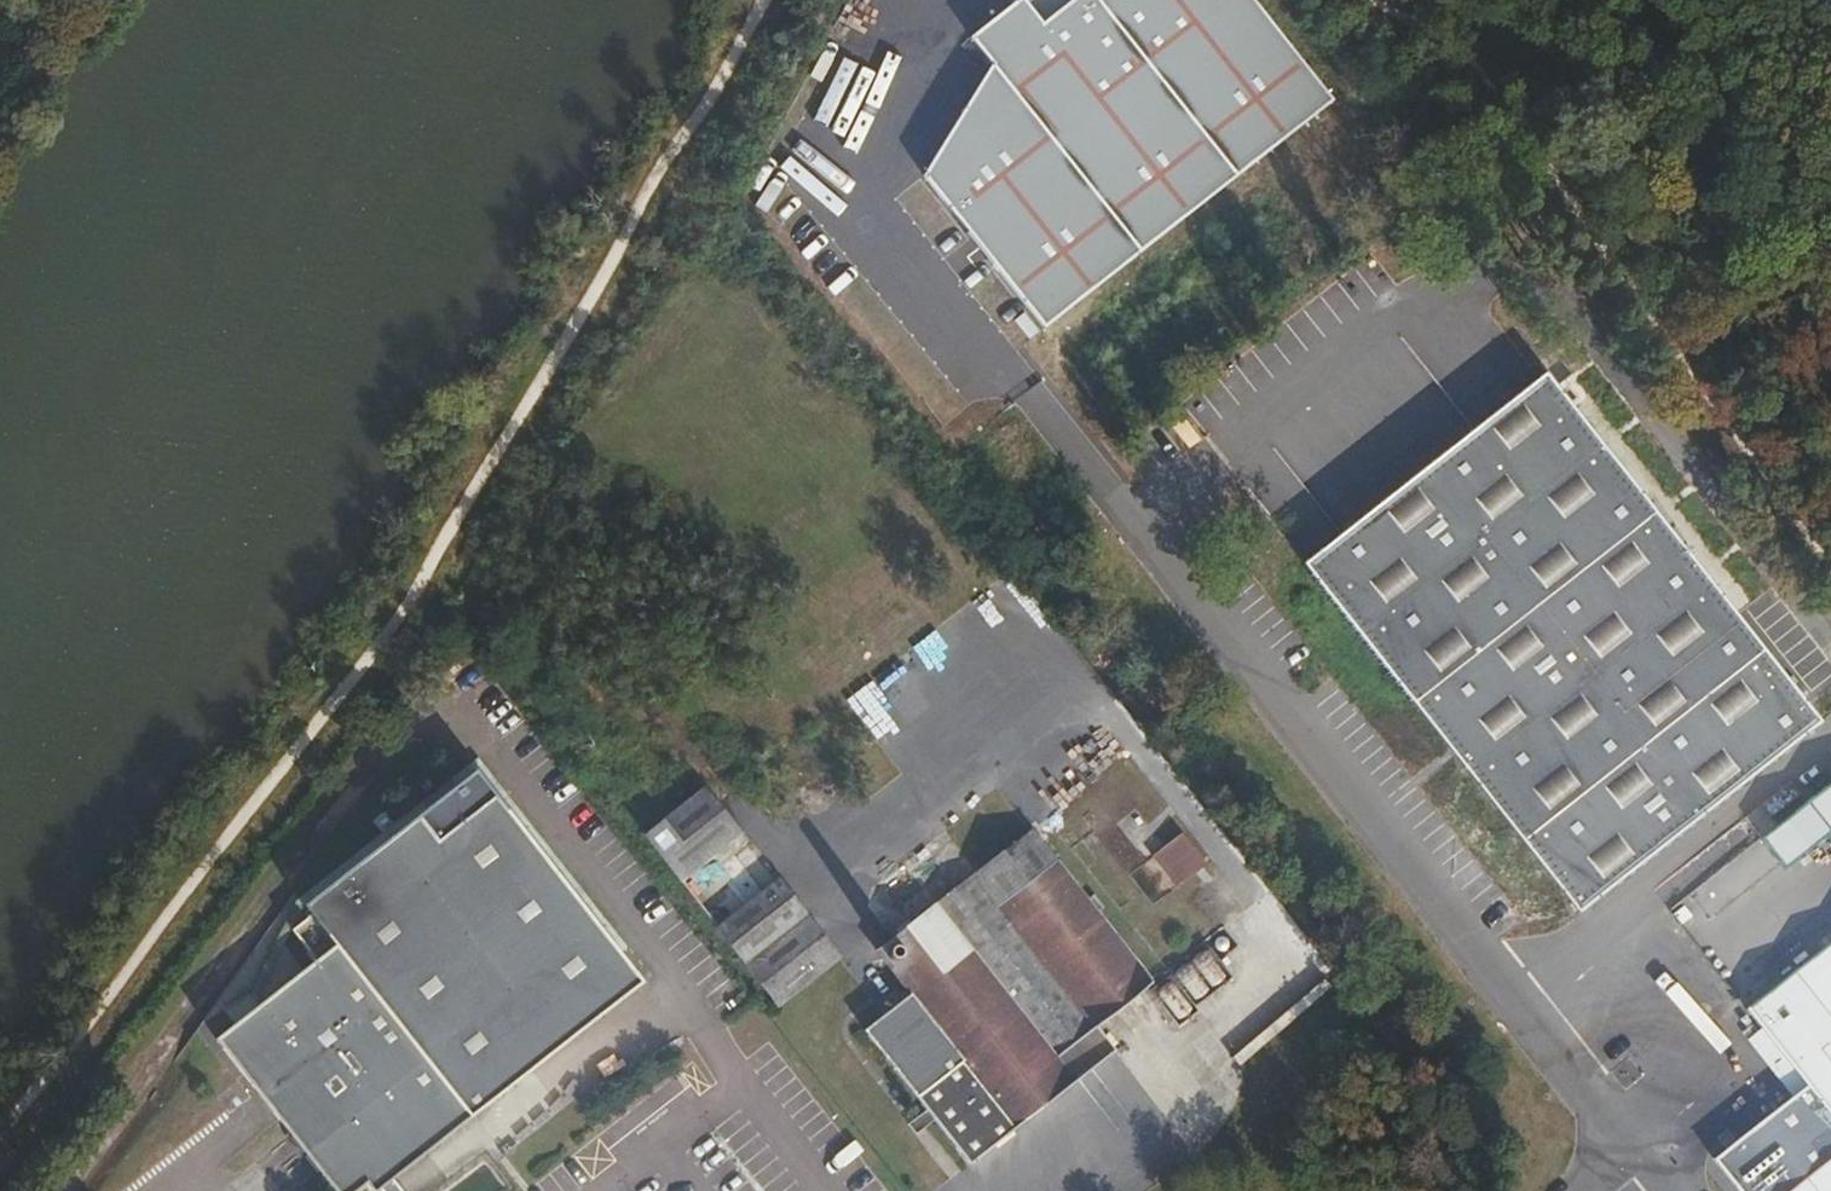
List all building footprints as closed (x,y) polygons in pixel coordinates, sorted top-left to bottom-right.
[(1475,429),(1447,451),(1304,564),(1577,909),(1817,721),(1624,474),(1549,378),(1546,373),(1485,421),(1475,429)] [(473,1115),(464,1103),(478,1092),(488,1105),(645,981),(477,768),(304,905),(322,927),(303,942),(315,960),(216,1038),(336,1190),(357,1190),(367,1183),(373,1190),(377,1190),(380,1189),(393,1178),(473,1115)] [(703,786),(644,835),(779,1006),(840,958),(703,786)] [(1055,1060),(1097,1027),(1153,983),(1031,829),(978,870),(953,839),(886,892),(911,923),(877,950),(911,994),(865,1030),(970,1164),(1073,1084),(1055,1060)] [(1156,900),(1203,858),(1179,831),(1132,873),(1156,900)] [(1745,1007),(1807,1084),(1716,1161),(1739,1190),(1830,1190),(1830,939),(1745,1007)] [(1115,1050),(1097,1027),(1055,1060),(1073,1084),(1115,1050)] [(380,1189),(382,1190),(403,1190),(393,1178),(380,1189)]
